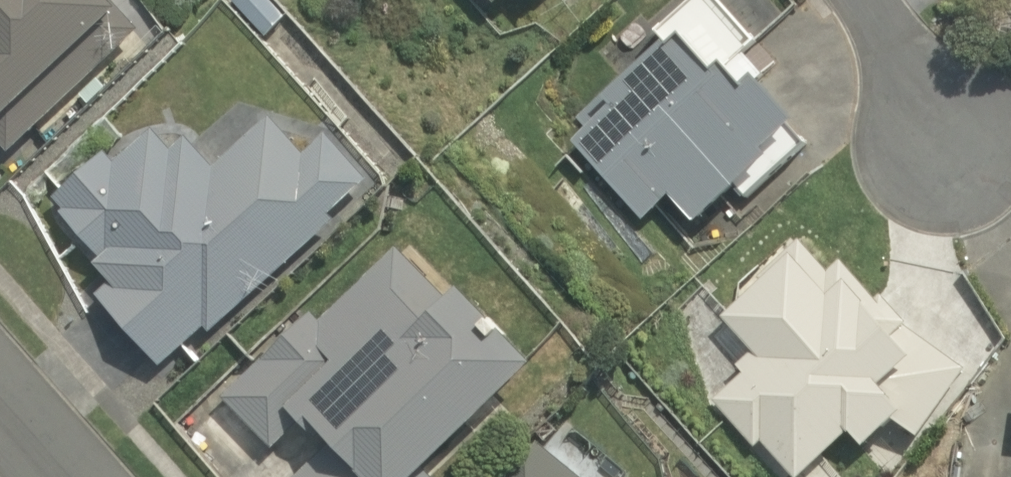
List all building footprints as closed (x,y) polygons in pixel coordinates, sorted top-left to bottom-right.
[(11,150),(140,28),(122,9),(129,3),(126,0),(0,0),(0,139),(11,150)] [(646,219),(672,195),(699,223),(729,194),(740,206),(801,149),(783,131),(797,117),(756,73),(746,83),(726,62),(754,41),(716,0),(690,0),(659,29),(663,41),(603,97),(599,92),(572,118),(585,131),(574,141),(646,219)] [(206,324),(212,331),(338,218),(332,211),(370,177),(328,130),(302,153),(269,116),(213,166),(185,134),(171,146),(152,125),(114,159),(106,150),(55,196),(64,206),(60,210),(100,253),(94,258),(112,278),(95,292),(160,365),(206,324)] [(396,246),(320,319),(309,309),(222,393),(273,445),(300,420),(323,444),(290,476),(433,476),(427,470),(542,358),(469,283),(450,301),(396,246)] [(741,372),(714,397),(754,444),(762,437),(795,476),(850,431),(864,447),(890,422),(899,419),(916,434),(962,372),(879,302),(842,260),(821,276),(795,248),(721,316),(751,348),(735,363),(741,372)] [(536,439),(505,476),(584,476),(536,439)]
